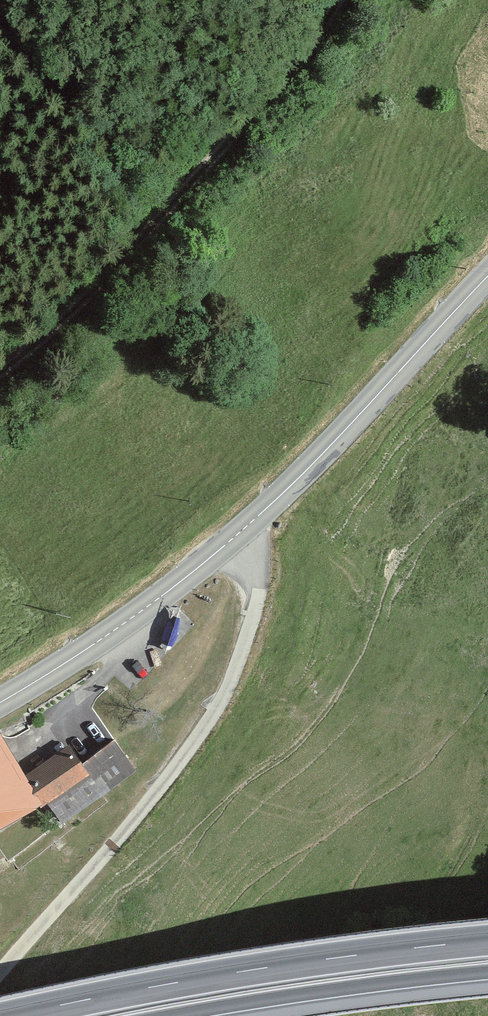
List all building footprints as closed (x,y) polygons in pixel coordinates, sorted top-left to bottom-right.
[(44,799),(63,823),(133,768),(109,738),(79,761),(69,745),(23,776),(0,736),(0,824),(44,799)]
